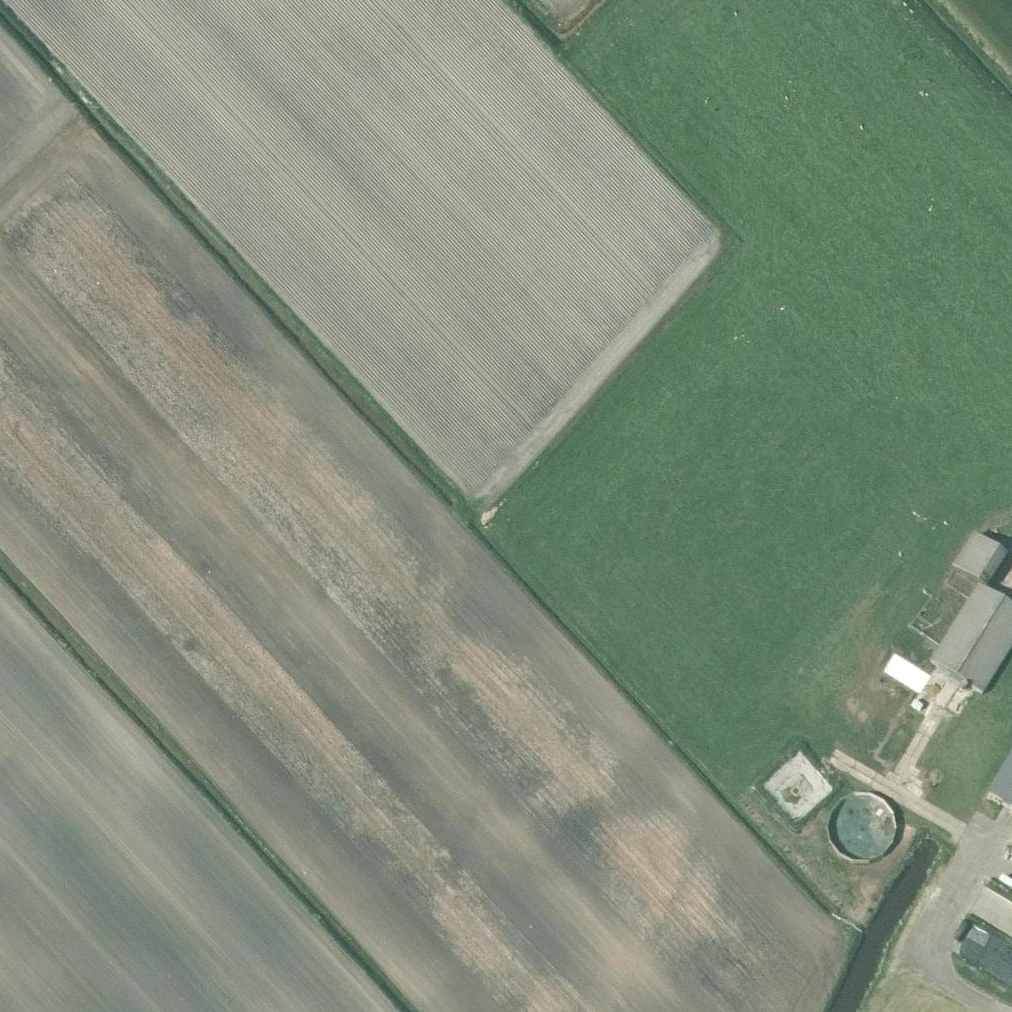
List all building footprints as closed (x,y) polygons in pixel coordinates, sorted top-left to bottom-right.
[(954,571),(977,586),(986,591),(1007,556),(975,537),(954,571)] [(986,591),(977,586),(931,664),(985,695),(1011,649),(1011,606),(986,591)] [(996,796),(1011,805),(1011,768),(996,796)] [(894,844),(897,829),(894,814),(885,802),(871,796),(856,795),(842,801),(832,813),(829,828),(832,843),(841,856),(854,863),(871,862),(884,856),(894,844)] [(985,901),(973,926),(957,960),(1011,985),(1011,913),(985,901)]
